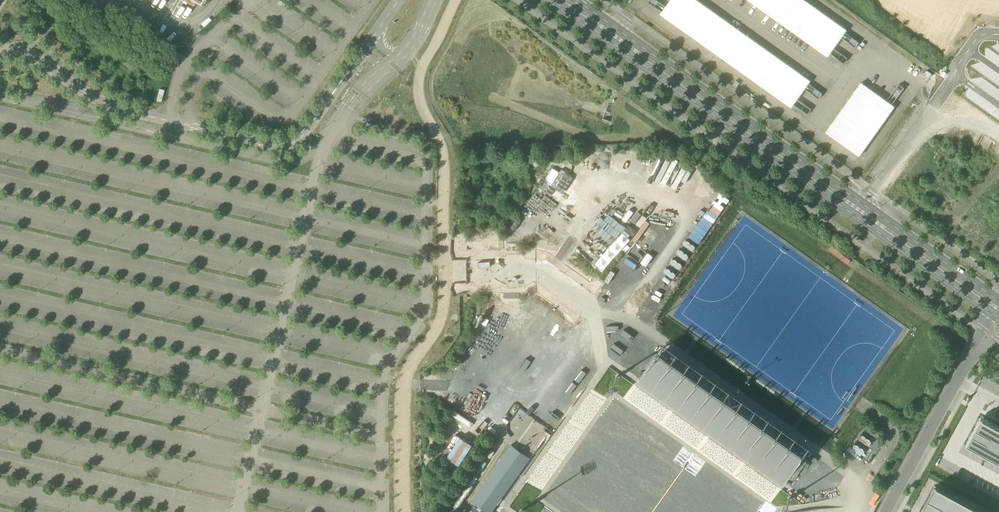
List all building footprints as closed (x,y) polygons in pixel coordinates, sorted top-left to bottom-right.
[(666,7),(656,0),(649,0),(648,2),(662,12),(666,7)] [(661,14),(792,107),(794,104),(797,100),(805,89),(809,84),(810,81),(696,0),(671,0),(666,7),(662,12),(661,14)] [(827,55),(829,53),(833,48),(841,37),(844,32),(846,30),(804,0),(750,0),(827,55)] [(859,42),(844,32),(841,37),(855,47),(859,42)] [(847,58),(833,48),(829,53),(844,63),(847,58)] [(913,70),(916,65),(907,58),(903,63),(913,70)] [(887,101),(861,83),(827,133),(859,155),(893,106),(891,104),(887,101)] [(822,93),(809,84),(805,89),(818,98),(822,93)] [(899,85),(887,101),(891,104),(904,88),(899,85)] [(811,109),(797,100),(794,104),(807,114),(811,109)] [(557,181),(563,170),(556,167),(550,178),(557,181)] [(693,219),(692,218),(687,221),(693,232),(709,223),(703,213),(693,219)] [(695,255),(695,246),(681,246),(681,255),(695,255)] [(605,283),(594,300),(601,305),(613,288),(605,283)] [(634,380),(620,399),(768,504),(782,484),(808,448),(661,343),(634,380)] [(592,389),(526,483),(540,493),(607,399),(592,389)] [(503,425),(511,413),(513,414),(520,404),(513,399),(497,421),(503,425)] [(966,443),(998,461),(998,425),(981,415),(966,443)] [(866,426),(849,452),(863,462),(881,435),(866,426)] [(464,435),(450,456),(463,464),(477,443),(464,435)] [(511,450),(474,501),(490,511),(526,461),(511,450)] [(935,485),(921,511),(984,511),(935,485)]
